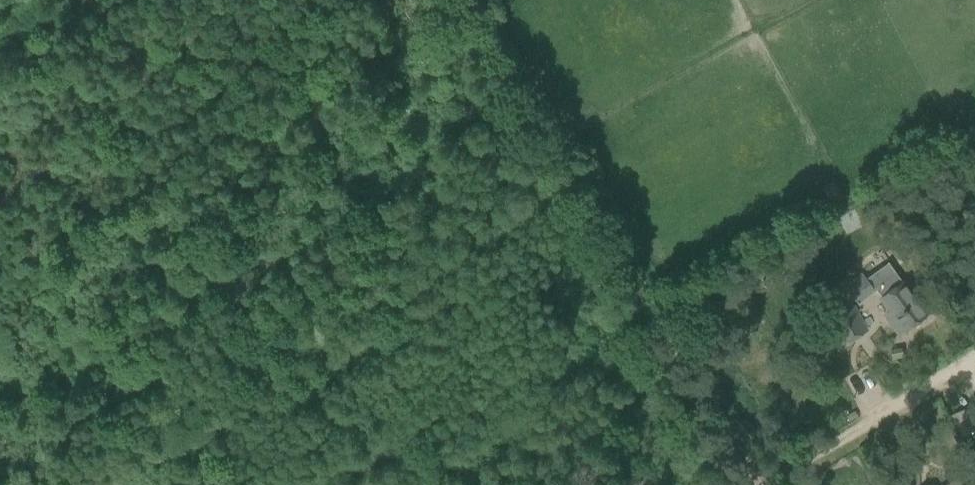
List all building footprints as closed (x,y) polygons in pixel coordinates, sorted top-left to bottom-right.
[(965,145),(974,163),(974,140),(965,145)] [(879,294),(904,331),(927,314),(904,281),(887,293),(878,279),(868,285),(861,274),(845,285),(850,291),(841,297),(845,303),(855,297),(858,302),(873,291),(871,288),(874,287),(879,294)] [(831,321),(843,343),(866,330),(853,308),(831,321)]
